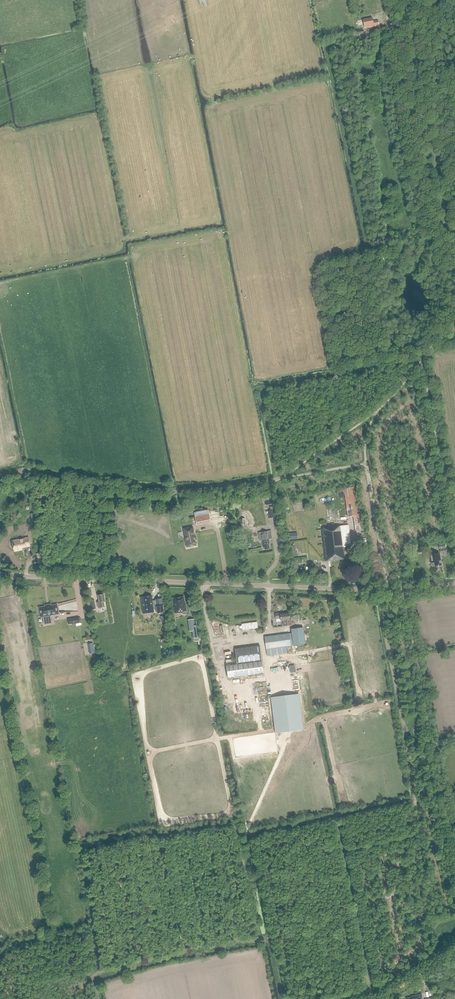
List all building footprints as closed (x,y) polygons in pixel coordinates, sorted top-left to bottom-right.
[(372,18),(363,20),(364,27),(368,26),(369,26),(369,28),(375,26),(375,25),(379,25),(378,21),(373,22),(372,18)] [(354,487),(344,489),(348,517),(353,516),(355,531),(356,530),(356,533),(361,533),(358,515),(354,487)] [(209,514),(195,517),(196,524),(210,522),(209,514)] [(345,559),(345,555),(344,547),(345,547),(346,547),(352,546),(351,543),(348,525),(321,528),(325,555),(326,561),(345,559)] [(187,548),(196,546),(193,530),(192,530),(191,527),(187,528),(187,531),(184,531),(185,537),(185,541),(186,541),(187,548)] [(261,535),(259,536),(259,541),(262,540),(263,547),(264,547),(264,550),(269,549),(268,544),(269,543),(268,539),(272,539),(270,530),(260,532),(261,535)] [(29,538),(13,541),(15,551),(22,549),(22,547),(30,546),(29,538)] [(439,553),(430,555),(432,566),(435,566),(441,565),(439,553)] [(104,594),(98,596),(99,602),(97,602),(98,608),(104,607),(104,602),(105,602),(104,594)] [(155,600),(155,601),(152,601),(152,596),(141,597),(141,602),(144,601),(146,613),(154,612),(153,609),(155,609),(156,613),(161,612),(159,599),(155,600)] [(172,598),(174,613),(187,612),(185,602),(184,602),(184,597),(172,598)] [(45,607),(39,608),(41,617),(44,616),(44,618),(45,624),(51,623),(50,617),(49,617),(49,615),(58,614),(57,605),(51,606),(50,605),(45,606),(45,607)] [(289,614),(284,614),(284,613),(275,614),(276,619),(280,619),(281,621),(282,621),(283,626),(291,625),(291,620),(289,620),(289,614)] [(188,620),(190,631),(192,631),(194,638),(200,637),(199,626),(195,626),(194,620),(188,620)] [(242,630),(258,628),(257,622),(241,624),(242,630)] [(294,633),(291,634),(293,647),(299,646),(300,651),(306,650),(303,628),(294,629),(294,633)] [(264,637),(266,649),(267,656),(287,653),(286,646),(290,646),(289,634),(264,637)] [(235,649),(236,664),(226,666),(227,678),(263,673),(260,646),(235,649)]
